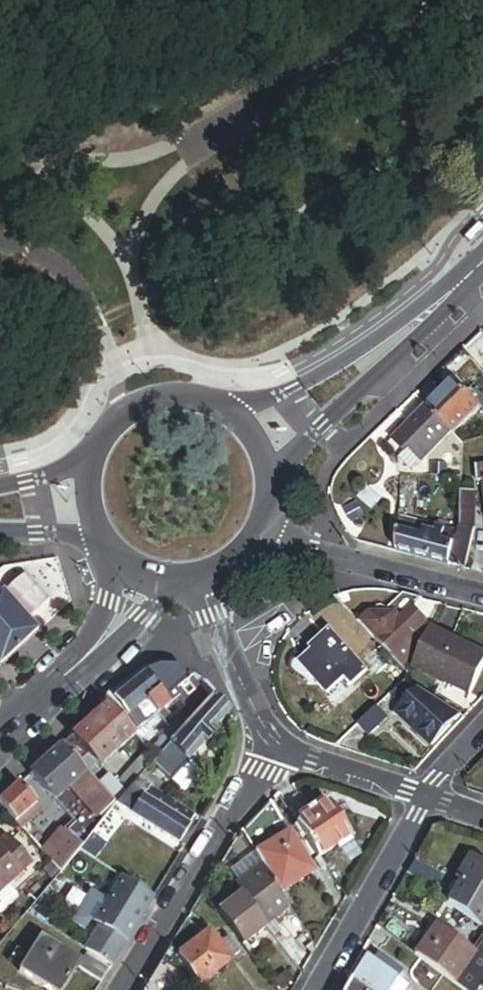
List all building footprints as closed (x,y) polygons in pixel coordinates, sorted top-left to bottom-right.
[(457,388),(430,413),(455,439),(456,440),(482,414),(457,388)] [(455,439),(430,413),(397,446),(408,458),(413,454),(425,468),(455,439)] [(429,481),(446,482),(446,473),(429,472),(429,481)] [(477,498),(462,497),(461,532),(475,535),(477,498)] [(403,523),(402,534),(437,544),(440,534),(403,523)] [(460,544),(472,547),(475,535),(461,532),(460,539),(460,544)] [(401,534),(400,557),(449,570),(456,549),(455,549),(437,544),(402,534),(401,534)] [(457,543),(460,544),(460,539),(440,534),(437,544),(455,549),(457,543)] [(456,549),(449,570),(464,574),(472,547),(460,544),(457,543),(455,549),(456,549)] [(37,635),(2,596),(0,598),(0,668),(37,635)] [(427,605),(419,603),(419,604),(408,601),(393,615),(398,620),(403,626),(417,613),(417,614),(427,605)] [(364,630),(381,647),(395,661),(408,676),(412,673),(408,669),(419,657),(417,655),(423,650),(415,642),(431,628),(417,614),(417,613),(403,626),(398,620),(374,621),(364,630)] [(313,655),(312,655),(314,657),(302,669),(303,670),(315,683),(332,700),(349,684),(355,691),(371,676),(332,635),(313,655)] [(418,675),(476,699),(482,684),(482,655),(435,635),(418,675)] [(314,657),(312,655),(296,670),(296,671),(295,671),(295,672),(295,673),(295,674),(295,675),(295,676),(310,688),(315,683),(303,670),(302,669),(314,657)] [(164,667),(148,673),(162,690),(161,691),(167,699),(177,692),(194,680),(188,672),(178,669),(164,667)] [(195,674),(188,672),(194,680),(177,692),(181,696),(189,707),(190,705),(201,715),(215,700),(220,695),(211,685),(195,674)] [(162,690),(148,673),(148,674),(116,700),(130,717),(145,705),(149,701),(148,700),(161,691),(162,690)] [(413,689),(412,689),(396,706),(405,715),(400,720),(435,751),(464,720),(413,689)] [(167,699),(161,691),(148,700),(149,701),(152,706),(159,714),(181,696),(177,692),(167,699)] [(225,700),(220,695),(215,700),(231,716),(233,714),(231,710),(225,700)] [(231,716),(215,700),(201,715),(179,739),(173,745),(178,749),(191,762),(205,747),(205,748),(218,735),(216,733),(231,716)] [(137,736),(109,705),(75,736),(91,755),(102,767),(137,736)] [(179,739),(201,715),(190,705),(189,707),(170,728),(179,739)] [(372,745),(393,727),(382,715),(378,719),(366,729),(362,732),(372,745)] [(173,745),(179,739),(170,728),(149,750),(150,751),(158,761),(168,750),(173,745)] [(91,755),(75,736),(63,747),(79,765),(91,755)] [(173,755),(178,749),(173,745),(168,750),(173,755)] [(79,765),(63,747),(33,775),(58,802),(88,775),(79,765)] [(191,762),(178,749),(173,755),(168,750),(158,761),(155,764),(173,781),(191,762)] [(126,787),(130,791),(139,781),(145,775),(155,764),(158,761),(150,751),(118,786),(123,790),(126,787)] [(88,775),(58,802),(58,803),(62,807),(72,815),(76,818),(96,834),(102,826),(116,806),(107,797),(88,775)] [(181,797),(145,775),(139,781),(153,789),(176,804),(181,797)] [(146,799),(153,789),(139,781),(130,791),(127,794),(119,803),(137,815),(146,799)] [(38,804),(21,785),(1,804),(18,823),(24,818),(38,804)] [(119,803),(127,794),(123,790),(118,786),(107,797),(116,806),(119,803)] [(198,817),(176,804),(153,789),(146,799),(191,827),(194,822),(198,817)] [(180,845),(191,827),(146,799),(137,815),(135,817),(180,845)] [(290,833),(271,804),(243,835),(256,855),(290,833)] [(330,805),(300,826),(322,859),(339,847),(338,846),(351,837),(330,805)] [(201,826),(204,821),(198,817),(194,822),(201,826)] [(24,818),(18,823),(24,830),(29,825),(24,818)] [(85,847),(96,834),(76,818),(66,831),(85,847)] [(80,852),(85,847),(66,831),(56,844),(54,845),(63,852),(73,861),(80,852)] [(316,873),(290,833),(256,855),(264,868),(281,896),(316,873)] [(44,835),(36,843),(46,855),(54,845),(56,844),(44,835)] [(10,888),(35,864),(8,836),(0,844),(0,915),(1,916),(20,897),(10,888)] [(63,852),(54,845),(46,855),(54,863),(63,852)] [(89,851),(85,847),(80,852),(86,856),(89,851)] [(63,873),(73,861),(63,852),(54,863),(63,873)] [(482,862),(482,856),(477,853),(474,858),(461,878),(466,881),(479,860),(482,862)] [(479,860),(466,881),(457,897),(482,913),(482,862),(479,860)] [(244,898),(268,930),(292,912),(281,896),(264,868),(237,889),(244,898)] [(113,968),(155,899),(124,880),(111,901),(96,891),(77,921),(92,931),(96,925),(101,928),(86,951),(113,968)] [(220,916),(245,950),(269,932),(268,930),(244,898),(220,916)] [(439,926),(419,955),(458,982),(479,954),(439,926)] [(210,933),(179,959),(202,988),(233,962),(232,961),(241,954),(230,940),(221,947),(210,933)] [(21,973),(48,989),(63,989),(80,964),(42,940),(21,973)] [(79,970),(102,985),(111,971),(88,956),(79,970)] [(413,989),(403,982),(408,975),(383,957),(378,964),(401,980),(395,989),(413,989)] [(355,983),(365,989),(395,989),(401,980),(378,964),(370,958),(355,983)] [(163,963),(146,989),(178,989),(186,978),(163,963)]
